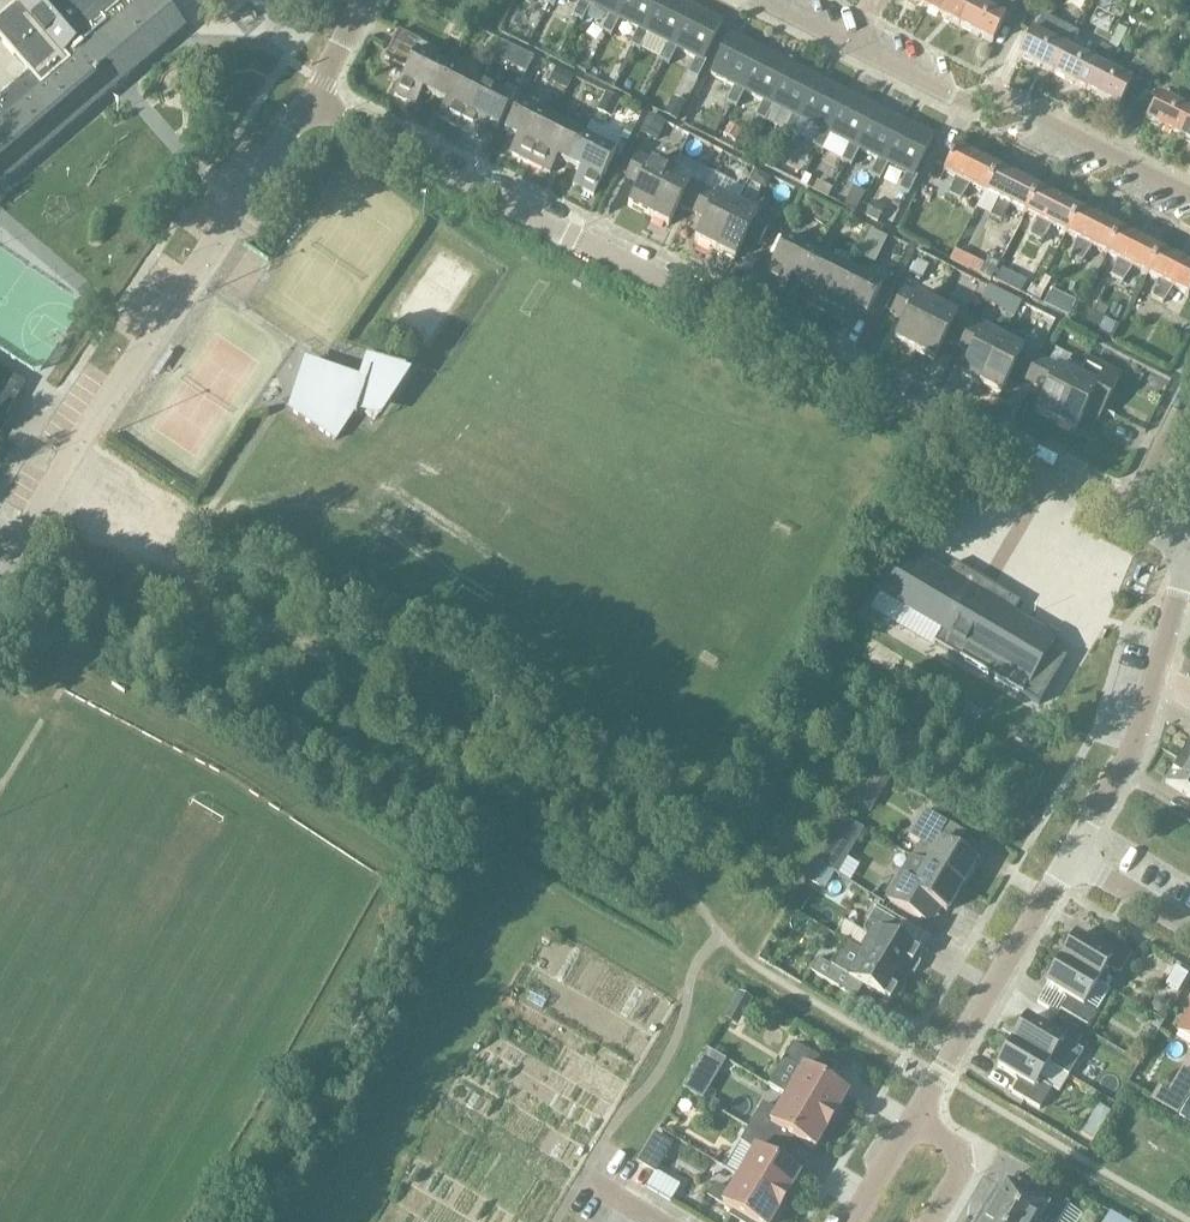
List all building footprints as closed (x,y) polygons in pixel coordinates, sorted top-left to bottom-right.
[(184,30),(184,29),(159,0),(19,0),(0,17),(0,40),(28,72),(6,91),(0,96),(0,187),(184,30)] [(588,0),(578,0),(580,1),(573,16),(582,20),(589,6),(586,4),(588,0)] [(624,0),(588,0),(586,4),(589,6),(609,16),(602,30),(611,34),(618,20),(615,18),(624,0)] [(659,0),(624,0),(615,18),(618,20),(638,30),(631,45),(640,49),(647,35),(643,33),(659,0)] [(692,7),(678,0),(659,0),(643,33),(647,35),(667,44),(659,59),(668,64),(676,49),(672,47),(692,7)] [(925,9),(929,0),(908,0),(925,9)] [(976,4),(978,0),(929,0),(925,9),(957,25),(971,1),(976,4)] [(957,25),(991,43),(1003,20),(1008,22),(1017,3),(1011,0),(1006,0),(996,14),(976,4),(971,1),(957,25)] [(672,47),(676,49),(696,59),(688,74),(697,78),(705,63),(702,61),(722,22),(692,7),(672,47)] [(1078,34),(1068,29),(1042,16),(1033,33),(1031,32),(1018,56),(1052,73),(1064,49),(1070,51),(1078,34)] [(1188,17),(1178,37),(1189,43),(1189,18),(1188,17)] [(433,97),(447,69),(415,52),(420,44),(397,32),(384,58),(407,69),(394,96),(415,106),(422,92),(433,97)] [(739,90),(760,50),(731,35),(710,75),(733,87),(726,102),(735,106),(742,92),(739,90)] [(1097,66),(1103,68),(1111,51),(1100,46),(1090,62),(1070,51),(1064,49),(1052,73),(1085,90),(1097,66)] [(768,105),(788,64),(760,50),(739,90),(742,92),(763,102),(755,117),(764,121),(771,106),(768,105)] [(1097,66),(1085,90),(1118,107),(1130,84),(1135,86),(1144,67),(1133,62),(1123,78),(1103,68),(1097,66)] [(797,119),(817,79),(788,64),(768,105),(771,106),(791,117),(784,131),(793,136),(800,121),(797,119)] [(458,128),(479,85),(447,69),(433,97),(444,103),(438,118),(458,128)] [(825,134),(846,93),(817,79),(797,119),(800,121),(820,131),(813,146),(821,150),(828,136),(825,134)] [(479,85),(458,128),(478,138),(485,124),(497,130),(512,102),(479,85)] [(854,148),(874,108),(846,93),(825,134),(828,136),(848,145),(841,160),(850,164),(857,150),(854,148)] [(1184,109),(1158,96),(1145,121),(1179,138),(1189,116),(1189,100),(1184,109)] [(529,164),(551,121),(518,105),(504,133),(516,139),(509,154),(529,164)] [(883,163),(903,123),(874,108),(854,148),(857,150),(877,160),(870,174),(878,179),(886,164),(883,163)] [(642,124),(675,140),(681,128),(648,112),(642,124)] [(1179,138),(1189,143),(1189,116),(1179,138)] [(722,117),(715,131),(736,142),(743,128),(722,117)] [(568,166),(583,137),(551,121),(529,164),(549,174),(556,160),(568,166)] [(883,163),(886,164),(906,174),(899,189),(907,193),(915,178),(913,177),(933,137),(903,123),(883,163)] [(583,137),(568,166),(579,172),(572,186),(593,197),(615,153),(583,137)] [(983,193),(996,169),(954,149),(942,173),(953,178),(948,195),(959,201),(969,186),(983,193)] [(648,216),(670,171),(650,161),(650,162),(636,155),(624,179),(638,186),(628,206),(648,216)] [(1024,214),(1036,190),(996,169),(983,193),(994,199),(988,216),(1000,221),(1010,207),(1024,214)] [(691,213),(703,189),(690,182),(670,171),(648,216),(668,226),(678,206),(691,213)] [(714,250),(737,205),(717,195),(716,196),(703,189),(691,213),(704,220),(694,240),(714,250)] [(1065,235),(1077,210),(1036,190),(1024,214),(1035,219),(1029,236),(1041,242),(1050,227),(1065,235)] [(737,205),(714,250),(734,260),(745,240),(758,247),(770,223),(757,216),(757,215),(737,205)] [(1106,255),(1118,231),(1077,210),(1065,235),(1076,240),(1070,257),(1081,262),(1091,248),(1106,255)] [(1147,276),(1159,252),(1118,231),(1106,255),(1116,260),(1110,277),(1121,283),(1132,268),(1147,276)] [(816,256),(784,240),(778,237),(769,254),(775,257),(762,283),(783,294),(790,279),(801,284),(816,256)] [(1147,276),(1157,281),(1152,298),(1162,303),(1172,289),(1188,296),(1189,291),(1189,268),(1159,252),(1147,276)] [(826,315),(848,272),(816,256),(801,284),(813,290),(806,305),(826,315)] [(848,272),(826,315),(846,325),(854,311),(866,317),(880,288),(848,272)] [(1050,289),(1042,306),(1064,316),(1072,299),(1050,289)] [(913,351),(936,306),(915,296),(915,297),(901,290),(889,314),(903,321),(893,341),(913,351)] [(936,306),(913,351),(933,361),(943,341),(957,348),(968,324),(955,317),(956,316),(936,306)] [(959,375),(979,385),(1002,340),(982,330),(968,324),(957,348),(969,354),(959,375)] [(1002,340),(979,385),(999,395),(1010,375),(1023,382),(1036,358),(1022,351),(1022,350),(1002,340)] [(367,357),(359,379),(366,381),(367,382),(358,409),(357,411),(380,419),(412,372),(367,357)] [(290,408),(289,409),(335,441),(353,415),(355,415),(357,411),(358,409),(367,382),(366,381),(359,379),(321,366),(308,362),(292,409),(290,408)] [(1054,423),(1077,378),(1056,368),(1042,362),(1030,385),(1044,392),(1034,413),(1054,423)] [(1084,413),(1098,420),(1118,379),(1085,362),(1077,378),(1054,423),(1074,433),(1084,413)] [(5,417),(25,384),(0,369),(0,426),(5,417)] [(906,546),(878,594),(942,631),(934,644),(1039,705),(1066,659),(1049,649),(1057,636),(1047,630),(1044,634),(1012,615),(1020,603),(953,564),(946,576),(914,557),(916,552),(906,546)] [(847,664),(856,651),(847,645),(839,659),(847,664)] [(1102,708),(1098,720),(1117,726),(1121,715),(1102,708)] [(1189,767),(1189,742),(1179,760),(1189,767)] [(1165,783),(1189,798),(1189,767),(1179,760),(1165,783)] [(960,831),(935,817),(925,811),(909,837),(934,852),(926,866),(911,857),(910,858),(960,888),(975,863),(950,848),(960,831)] [(839,812),(820,852),(842,863),(862,823),(839,812)] [(946,912),(960,888),(910,858),(886,899),(929,925),(939,908),(946,912)] [(1174,894),(1189,906),(1189,889),(1182,883),(1174,894)] [(860,951),(906,979),(910,972),(913,974),(920,963),(917,961),(921,954),(892,936),(899,924),(874,909),(863,929),(864,933),(869,936),(860,951)] [(1060,961),(1096,982),(1104,969),(1119,973),(1131,953),(1104,937),(1096,949),(1074,937),(1060,961)] [(902,985),(906,979),(860,951),(844,942),(830,966),(817,959),(809,971),(855,998),(862,986),(892,1003),(896,996),(899,998),(906,987),(902,985)] [(1082,1006),(1096,982),(1060,961),(1046,985),(1067,998),(1060,1011),(1088,1027),(1095,1014),(1082,1006)] [(1177,1032),(1189,1039),(1189,1009),(1177,1032)] [(1025,1019),(1011,1043),(1047,1064),(1047,1065),(1068,1077),(1082,1052),(1075,1048),(1082,1035),(1055,1019),(1047,1032),(1025,1019)] [(1047,1065),(1047,1064),(1011,1043),(997,1067),(1018,1080),(1011,1093),(1039,1109),(1051,1089),(1039,1078),(1047,1065)] [(786,1096),(830,1122),(847,1095),(816,1077),(824,1064),(792,1045),(785,1059),(802,1069),(786,1096)] [(814,1150),(830,1122),(786,1096),(776,1113),(763,1105),(749,1129),(776,1145),(783,1132),(814,1150)] [(768,1158),(776,1145),(749,1129),(741,1142),(754,1150),(738,1177),(782,1203),(799,1176),(768,1158)] [(655,1136),(639,1162),(655,1172),(670,1145),(655,1136)] [(782,1203),(738,1177),(728,1194),(715,1186),(708,1197),(746,1220),(745,1221),(771,1221),(782,1203)] [(1004,1221),(1059,1221),(1068,1206),(1036,1186),(1028,1200),(1005,1186),(1002,1190),(998,1188),(987,1206),(992,1209),(989,1213),(1004,1221)] [(989,1213),(986,1217),(982,1215),(978,1221),(1004,1221),(989,1213)]
